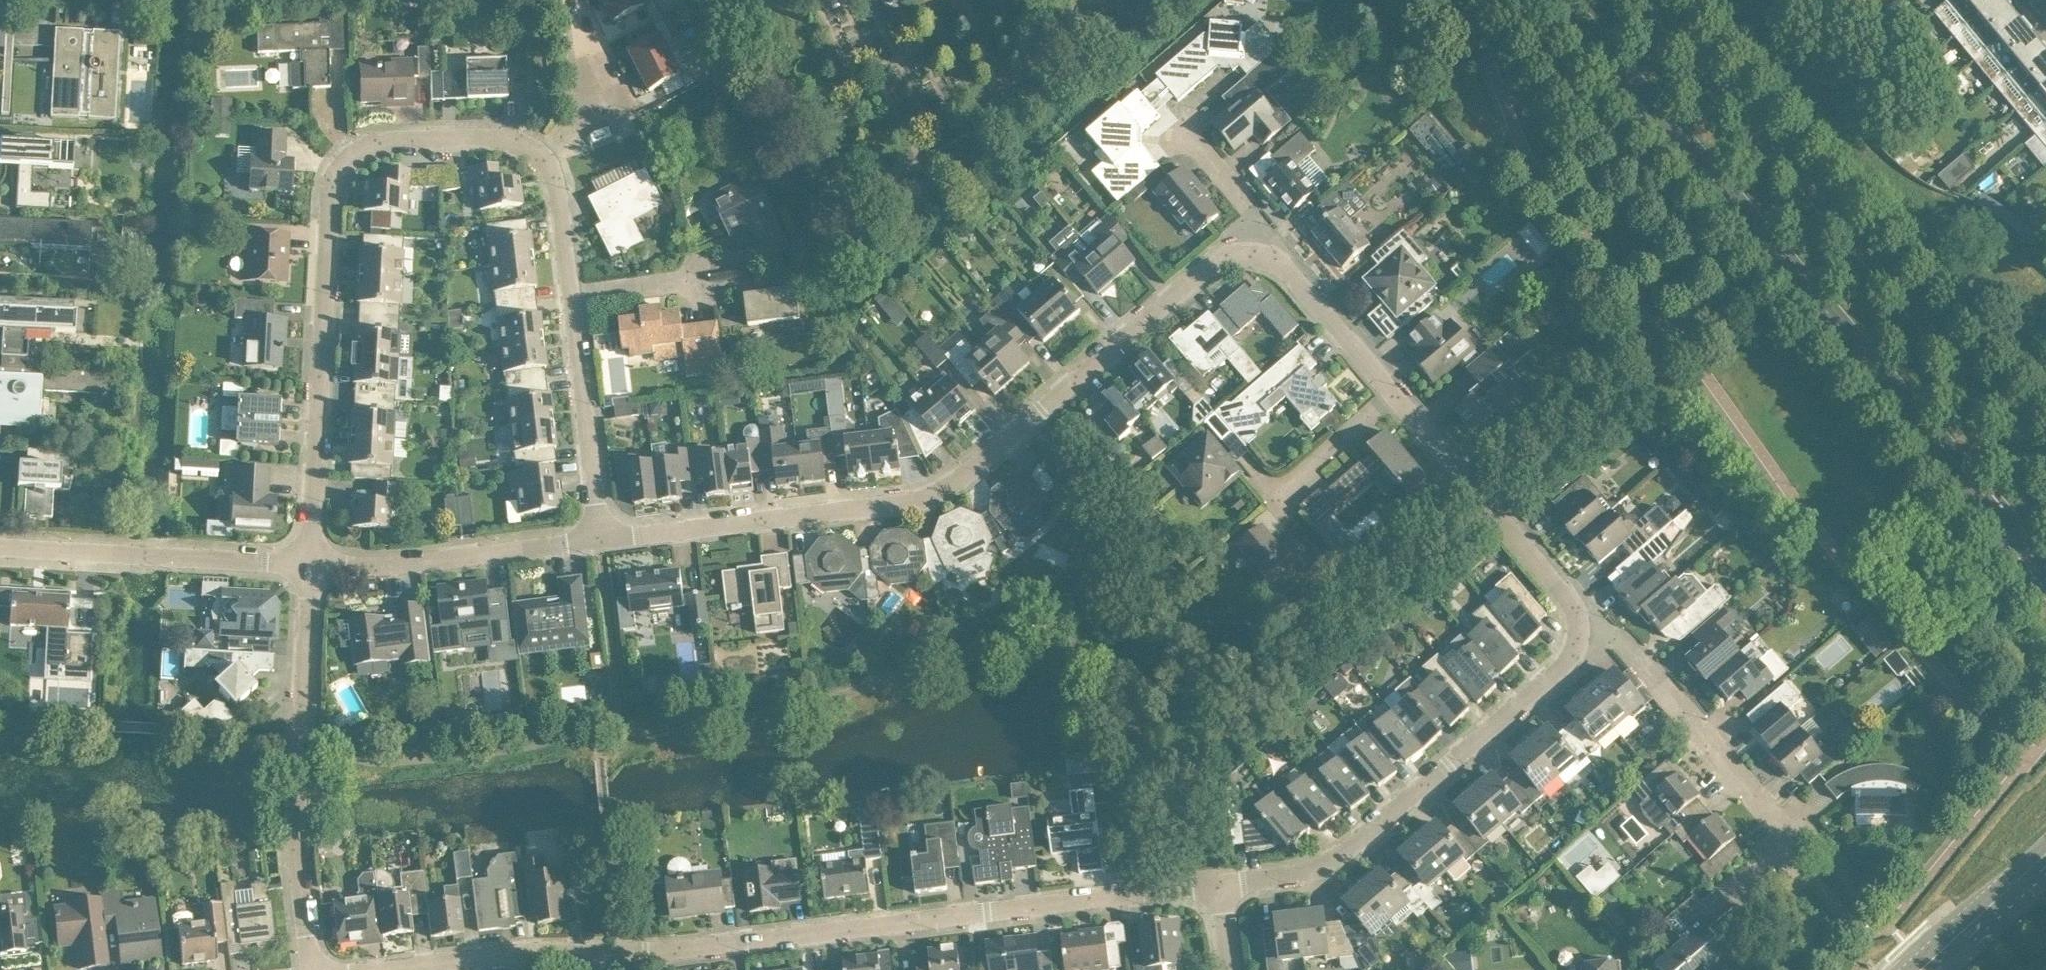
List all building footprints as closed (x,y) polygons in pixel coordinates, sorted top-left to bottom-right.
[(602,3),(608,15),(611,14),(614,21),(645,6),(650,17),(660,12),(654,0),(607,0),(602,3)] [(1998,0),(1948,0),(1945,2),(1933,12),(1953,37),(1998,0)] [(1986,51),(2023,20),(2020,22),(2009,8),(2011,6),(2007,0),(1998,0),(1953,37),(1974,61),(1986,51)] [(1864,16),(1855,23),(1860,29),(1869,22),(1864,16)] [(631,59),(637,72),(670,55),(664,43),(673,38),(664,20),(655,25),(660,36),(630,51),(633,58),(631,59)] [(1994,86),(2044,45),(2043,44),(2040,47),(2029,33),(2032,30),(2023,20),(1986,51),(1974,61),(1994,86)] [(274,24),(258,24),(259,51),(299,49),(300,63),(292,63),(293,89),(310,88),(330,87),(329,49),(320,50),(319,36),(328,36),(328,22),(320,22),(274,24)] [(1180,55),(1156,75),(1160,79),(1175,97),(1179,101),(1213,72),(1211,70),(1217,65),(1218,63),(1229,65),(1229,66),(1234,71),(1241,65),(1249,73),(1247,75),(1248,76),(1281,48),(1282,47),(1290,41),(1292,39),(1292,33),(1281,33),(1281,37),(1276,41),(1260,22),(1246,34),(1241,34),(1242,24),(1211,22),(1210,35),(1204,34),(1180,55)] [(119,32),(55,28),(50,116),(114,120),(119,32)] [(2027,100),(2045,85),(2045,47),(2044,45),(1994,86),(2015,110),(2027,100)] [(418,77),(430,76),(430,72),(429,47),(417,48),(418,77)] [(1216,122),(1213,124),(1234,149),(1237,147),(1254,133),(1263,144),(1282,128),(1273,117),(1277,113),(1259,91),(1293,62),(1281,48),(1248,76),(1242,81),(1251,91),(1231,108),(1216,122)] [(670,55),(637,72),(644,85),(646,84),(650,91),(680,76),(686,86),(696,81),(686,63),(676,68),(670,55)] [(507,98),(506,58),(465,59),(467,99),(507,98)] [(393,105),(412,105),(411,61),(391,62),(391,66),(360,67),(361,102),(392,101),(393,105)] [(1377,62),(1374,72),(1388,77),(1392,67),(1377,62)] [(431,100),(443,100),(442,72),(430,72),(430,76),(431,100)] [(1848,72),(1846,74),(1846,75),(1839,80),(1844,86),(1853,79),(1848,72)] [(1849,92),(1850,91),(1851,90),(1858,85),(1853,79),(1844,86),(1849,92)] [(2045,126),(2045,85),(2027,100),(2015,110),(2035,135),(2045,126)] [(709,99),(710,102),(713,106),(714,109),(729,101),(724,91),(709,99)] [(1138,91),(1088,134),(1101,150),(1096,154),(1104,163),(1093,172),(1118,201),(1127,194),(1142,182),(1147,178),(1160,167),(1159,166),(1156,168),(1146,156),(1149,154),(1141,144),(1138,144),(1139,132),(1142,132),(1160,117),(1157,113),(1142,95),(1138,91)] [(211,97),(211,116),(232,117),(232,114),(233,108),(233,98),(211,97)] [(1879,97),(1869,105),(1874,112),(1884,104),(1879,97)] [(1429,113),(1409,130),(1457,186),(1477,169),(1476,168),(1460,149),(1429,113)] [(215,120),(214,134),(230,135),(230,121),(215,120)] [(2025,144),(2045,169),(2045,168),(2045,126),(2035,135),(2025,144)] [(284,159),(285,134),(257,132),(256,158),(251,157),(249,189),(291,191),(293,160),(284,159)] [(1265,182),(1291,212),(1316,190),(1297,167),(1316,151),(1301,133),(1272,157),(1281,168),(1265,182)] [(34,139),(19,138),(19,143),(0,142),(0,164),(18,165),(15,208),(49,210),(50,193),(31,192),(33,166),(73,168),(74,146),(34,143),(34,139)] [(1901,163),(1902,162),(1918,148),(1913,142),(1894,158),(1901,163)] [(1923,154),(1918,148),(1902,162),(1914,172),(1919,168),(1914,161),(1923,154)] [(672,149),(658,151),(660,165),(673,163),(672,149)] [(1959,156),(1937,175),(1946,186),(1969,168),(1959,156)] [(469,167),(471,180),(476,179),(480,210),(522,205),(519,183),(521,183),(520,177),(513,178),(512,171),(511,171),(507,168),(507,167),(497,168),(496,164),(469,167)] [(460,188),(456,165),(441,166),(442,187),(442,191),(460,188)] [(363,183),(363,189),(365,189),(364,211),(371,211),(370,228),(385,229),(390,230),(391,212),(391,208),(406,209),(407,188),(442,187),(441,166),(426,166),(425,173),(413,172),(414,170),(386,168),(385,184),(363,183)] [(1201,187),(1184,167),(1155,192),(1182,224),(1186,221),(1196,233),(1207,224),(1208,226),(1211,223),(1210,222),(1218,215),(1198,190),(1201,187)] [(624,254),(627,252),(626,251),(644,241),(632,217),(663,201),(646,169),(589,198),(602,224),(597,227),(612,258),(623,252),(624,254)] [(1142,182),(1127,194),(1134,201),(1148,189),(1144,184),(1142,182)] [(1313,230),(1312,232),(1343,268),(1370,245),(1349,221),(1339,209),(1357,193),(1348,182),(1325,202),(1334,212),(1313,230)] [(774,216),(757,183),(756,184),(759,188),(743,196),(741,192),(733,195),(733,194),(729,196),(729,197),(716,204),(732,237),(753,227),(757,234),(753,236),(765,259),(788,247),(773,217),(774,216)] [(1040,194),(1033,200),(1041,209),(1048,203),(1040,194)] [(1119,245),(1128,237),(1110,216),(1101,223),(1097,218),(1078,234),(1116,279),(1135,263),(1119,245)] [(0,219),(0,242),(90,247),(91,224),(0,219)] [(527,233),(526,220),(486,225),(490,265),(535,260),(534,255),(532,255),(529,233),(527,233)] [(1528,221),(1516,231),(1523,240),(1528,236),(1543,255),(1551,248),(1528,221)] [(1380,267),(1365,280),(1378,294),(1385,302),(1388,306),(1394,314),(1397,317),(1404,325),(1405,326),(1442,294),(1418,266),(1414,270),(1403,258),(1417,246),(1403,230),(1372,258),(1380,267)] [(245,280),(287,282),(289,234),(248,232),(245,280)] [(1078,234),(1051,258),(1055,263),(1073,283),(1082,276),(1098,294),(1100,292),(1103,295),(1113,287),(1110,284),(1116,279),(1078,234)] [(357,271),(357,276),(401,278),(403,237),(363,235),(362,249),(360,249),(359,271),(357,271)] [(2035,244),(2043,254),(2045,251),(2045,236),(2035,244)] [(434,239),(433,248),(444,249),(444,240),(434,239)] [(805,250),(791,252),(793,267),(807,265),(805,250)] [(490,265),(495,305),(536,300),(534,287),(536,287),(533,265),(535,265),(535,260),(490,265)] [(1461,262),(1452,270),(1460,279),(1469,271),(1461,262)] [(1027,287),(1035,296),(1036,295),(1062,326),(1080,311),(1069,298),(1079,290),(1073,283),(1055,263),(1039,277),(1047,286),(1037,294),(1029,285),(1027,287)] [(800,267),(755,272),(757,291),(758,291),(759,294),(744,295),(748,325),(800,319),(797,287),(809,285),(800,267)] [(399,318),(401,278),(357,276),(357,280),(359,280),(357,302),(359,303),(358,316),(399,318)] [(1222,308),(1213,316),(1232,339),(1262,313),(1284,338),(1299,325),(1273,295),(1271,297),(1266,291),(1264,293),(1258,287),(1252,292),(1246,284),(1220,306),(1222,308)] [(890,296),(880,304),(885,309),(895,301),(891,295),(890,296)] [(1017,296),(1000,310),(1024,337),(1033,329),(1044,342),(1062,326),(1036,295),(1035,296),(1024,305),(1017,296)] [(2,329),(0,355),(1,355),(1,367),(27,369),(27,357),(28,340),(25,340),(25,331),(75,333),(76,312),(72,312),(73,303),(0,299),(0,329),(2,329)] [(272,319),(273,301),(235,299),(234,318),(246,319),(244,365),(279,367),(280,349),(283,350),(283,346),(280,346),(280,337),(283,337),(284,319),(272,319)] [(495,305),(500,345),(544,340),(544,335),(542,335),(539,313),(537,314),(536,300),(495,305)] [(991,335),(982,343),(1013,380),(1014,380),(1012,378),(1030,363),(1014,345),(1024,337),(1000,310),(997,306),(979,321),(991,335)] [(693,373),(711,370),(706,330),(683,333),(681,313),(662,315),(661,308),(640,310),(641,318),(619,321),(623,350),(630,349),(631,356),(654,353),(654,346),(683,342),(685,360),(691,359),(693,373)] [(462,309),(447,311),(448,330),(464,328),(462,309)] [(865,315),(860,319),(865,325),(870,321),(865,315)] [(1232,339),(1213,316),(1212,315),(1202,324),(1199,320),(1184,333),(1181,329),(1169,339),(1202,378),(1214,368),(1207,359),(1220,348),(1230,359),(1249,381),(1260,372),(1232,339)] [(353,351),(352,356),(397,358),(399,318),(358,316),(358,329),(356,329),(355,351),(353,351)] [(1417,350),(1412,354),(1411,355),(1412,356),(1434,382),(1474,348),(1451,321),(1444,326),(1435,316),(1408,339),(1417,350)] [(1502,416),(1525,397),(1510,380),(1501,370),(1509,362),(1513,367),(1531,351),(1513,329),(1466,370),(1482,388),(1454,411),(1472,432),(1497,411),(1502,416)] [(937,369),(948,359),(946,356),(927,334),(916,344),(937,369)] [(500,345),(505,386),(545,381),(544,367),(546,367),(543,345),(545,345),(544,340),(500,345)] [(948,359),(959,372),(969,364),(988,387),(987,388),(990,392),(991,391),(995,396),(1013,380),(982,343),(981,344),(984,346),(976,353),(965,340),(946,356),(948,359)] [(1300,345),(1232,403),(1257,432),(1269,421),(1270,415),(1269,413),(1287,398),(1302,415),(1307,416),(1313,411),(1320,420),(1329,412),(1330,413),(1333,411),(1333,410),(1336,407),(1336,402),(1324,388),(1327,386),(1327,381),(1323,377),(1319,377),(1317,379),(1309,370),(1317,364),(1300,345)] [(1139,380),(1122,395),(1141,416),(1158,401),(1155,398),(1167,387),(1172,393),(1179,387),(1149,353),(1130,369),(1139,380)] [(352,356),(352,361),(354,361),(353,383),(355,383),(354,397),(395,399),(410,400),(412,359),(397,358),(352,356)] [(1,367),(0,367),(0,388),(1,388),(0,402),(0,422),(34,424),(36,390),(108,393),(109,373),(1,367)] [(944,373),(926,389),(958,425),(976,410),(944,373)] [(842,378),(825,380),(826,388),(827,391),(843,389),(842,378)] [(825,380),(815,382),(815,389),(826,388),(825,380)] [(505,386),(510,426),(554,420),(554,415),(552,416),(549,394),(547,394),(545,381),(505,386)] [(1183,390),(1182,391),(1195,406),(1194,423),(1198,428),(1205,421),(1216,412),(1213,409),(1200,394),(1192,385),(1191,383),(1190,384),(1183,390)] [(790,385),(777,386),(778,395),(783,399),(787,398),(791,395),(790,385)] [(440,386),(440,401),(451,402),(450,386),(440,386)] [(1087,415),(1087,416),(1082,421),(1106,449),(1118,439),(1120,441),(1131,431),(1128,428),(1141,417),(1141,416),(1122,395),(1116,387),(1104,397),(1110,404),(1103,409),(1100,405),(1091,412),(1089,412),(1088,412),(1088,413),(1087,413),(1087,414),(1087,415)] [(754,389),(745,390),(746,399),(755,398),(754,389)] [(957,426),(958,425),(926,389),(908,404),(913,410),(906,416),(925,457),(943,443),(936,435),(953,421),(957,426)] [(731,392),(718,394),(720,406),(732,404),(731,392)] [(253,444),(278,445),(280,399),(255,397),(255,395),(251,395),(247,395),(244,396),(244,397),(238,397),(237,409),(235,409),(231,410),(227,414),(225,419),(226,425),(230,429),(234,430),(236,430),(235,443),(241,443),(241,444),(244,446),(253,446),(253,444)] [(348,432),(348,437),(393,439),(395,399),(354,397),(353,410),(352,410),(350,432),(348,432)] [(660,401),(649,402),(650,415),(662,413),(660,401)] [(615,407),(616,418),(640,415),(638,404),(615,407)] [(881,434),(868,435),(873,473),(883,472),(884,474),(890,473),(891,471),(901,470),(898,446),(912,440),(897,410),(879,418),(881,434)] [(1329,412),(1320,420),(1330,432),(1342,421),(1333,411),(1330,413),(1329,412)] [(1225,444),(1235,435),(1216,412),(1205,421),(1225,444)] [(830,418),(831,428),(834,451),(846,449),(849,476),(857,475),(859,477),(865,476),(866,474),(873,473),(868,435),(856,436),(854,426),(843,416),(830,418)] [(554,420),(510,426),(515,466),(555,461),(554,447),(555,447),(553,425),(555,425),(554,420)] [(725,449),(730,486),(730,493),(754,490),(754,486),(752,474),(764,472),(758,426),(757,426),(753,426),(749,428),(746,432),(747,437),(749,440),(747,441),(747,446),(725,449)] [(776,471),(778,486),(778,487),(802,484),(797,446),(785,448),(783,428),(760,431),(761,428),(760,427),(758,426),(764,472),(776,471)] [(809,445),(797,446),(802,484),(826,481),(823,459),(834,458),(834,464),(836,464),(834,451),(831,428),(807,431),(809,445)] [(434,429),(433,440),(445,440),(446,430),(434,429)] [(1371,452),(1332,486),(1323,493),(1337,510),(1385,469),(1408,496),(1428,480),(1387,432),(1367,448),(1371,452)] [(1156,436),(1143,447),(1152,459),(1166,447),(1156,436)] [(350,464),(350,478),(390,480),(393,439),(348,437),(348,442),(350,442),(349,464),(350,464)] [(1181,477),(1189,486),(1191,489),(1188,491),(1202,508),(1221,491),(1219,488),(1237,473),(1208,438),(1183,459),(1191,469),(1181,477)] [(97,442),(96,452),(112,453),(113,443),(97,442)] [(730,493),(730,486),(725,449),(725,453),(711,455),(710,447),(689,450),(693,481),(694,481),(693,476),(704,475),(706,496),(730,493)] [(17,487),(25,488),(24,517),(52,518),(53,489),(60,489),(61,466),(55,466),(56,450),(27,449),(26,464),(18,464),(17,487)] [(654,462),(657,486),(659,502),(683,499),(681,486),(680,477),(691,476),(692,481),(693,481),(689,450),(668,452),(669,460),(654,462)] [(474,452),(459,455),(462,469),(477,466),(474,452)] [(177,456),(176,469),(219,471),(220,459),(177,456)] [(635,504),(659,502),(657,486),(654,462),(639,464),(638,456),(621,458),(624,484),(632,483),(635,504)] [(1679,458),(1667,468),(1693,499),(1705,489),(1679,458)] [(208,518),(207,535),(233,536),(234,528),(273,530),(275,498),(266,497),(267,469),(239,468),(237,496),(233,496),(232,520),(228,519),(208,518)] [(515,484),(516,486),(519,515),(561,510),(558,488),(560,488),(560,482),(538,485),(536,469),(516,471),(509,472),(510,485),(515,484)] [(1564,525),(1577,540),(1610,512),(1609,512),(1605,515),(1594,501),(1602,495),(1594,486),(1585,475),(1573,486),(1553,503),(1562,513),(1558,517),(1564,525)] [(992,511),(981,517),(992,541),(995,540),(1003,553),(1009,550),(1009,538),(1030,541),(1052,522),(1053,507),(1044,506),(1045,495),(1037,486),(1032,479),(1031,479),(1010,477),(994,491),(992,511)] [(352,499),(352,505),(354,505),(352,527),(381,528),(381,525),(395,526),(396,498),(401,498),(402,486),(375,484),(375,486),(374,501),(352,499)] [(469,496),(456,498),(460,526),(472,524),(469,496)] [(460,526),(456,498),(444,500),(447,527),(460,526)] [(1610,512),(1577,540),(1578,541),(1579,539),(1599,563),(1622,544),(1632,556),(1649,542),(1673,521),(1661,507),(1656,507),(1635,525),(1631,521),(1627,520),(1621,525),(1610,512)] [(992,541),(981,517),(980,518),(961,511),(942,520),(935,539),(923,542),(926,568),(929,567),(934,584),(946,580),(948,573),(967,579),(989,570),(993,558),(984,555),(989,543),(992,541)] [(1632,556),(1616,570),(1617,571),(1628,584),(1618,594),(1637,616),(1642,612),(1642,611),(1671,586),(1653,565),(1665,555),(1667,557),(1673,548),(1686,536),(1684,533),(1673,521),(1649,542),(1632,556)] [(1279,548),(1261,527),(1240,545),(1257,566),(1257,567),(1277,591),(1299,573),(1297,570),(1310,559),(1291,537),(1279,548)] [(872,548),(858,550),(862,576),(865,575),(868,599),(876,598),(879,595),(876,577),(879,574),(891,583),(913,580),(922,569),(926,568),(923,542),(922,542),(906,529),(885,532),(872,548)] [(865,575),(862,576),(858,550),(842,538),(821,540),(808,556),(794,558),(797,584),(814,582),(827,592),(846,589),(859,600),(868,599),(865,575)] [(788,554),(775,555),(762,557),(764,573),(751,574),(751,569),(723,572),(727,610),(733,609),(733,611),(743,609),(743,608),(754,606),(757,633),(785,630),(780,589),(792,588),(788,554)] [(629,597),(617,599),(621,630),(638,628),(635,612),(685,606),(683,595),(680,570),(627,576),(629,597)] [(1511,573),(1496,587),(1504,596),(1492,607),(1489,602),(1488,603),(1524,645),(1537,634),(1542,631),(1542,630),(1537,624),(1547,615),(1511,573)] [(535,600),(513,603),(520,656),(591,647),(583,575),(558,578),(562,607),(555,615),(548,610),(547,603),(541,604),(535,600)] [(1695,603),(1677,581),(1671,586),(1642,611),(1642,612),(1661,633),(1672,624),(1684,638),(1732,598),(1722,586),(1715,586),(1695,603)] [(1439,583),(1432,589),(1435,592),(1440,597),(1446,592),(1442,587),(1439,583)] [(1039,584),(1027,592),(1035,603),(1046,596),(1039,584)] [(443,625),(431,626),(435,653),(465,649),(463,633),(491,630),(493,646),(512,644),(512,641),(506,590),(488,593),(487,586),(458,589),(457,585),(439,587),(443,625)] [(11,605),(10,625),(47,627),(46,649),(66,650),(65,667),(90,669),(92,634),(92,633),(67,631),(69,592),(69,591),(0,587),(0,604),(11,605)] [(213,604),(211,612),(212,622),(219,630),(219,636),(229,637),(228,649),(251,650),(252,635),(276,636),(277,601),(271,594),(230,592),(222,591),(221,597),(217,601),(213,604)] [(705,592),(689,594),(689,595),(690,606),(693,626),(709,624),(705,592)] [(1466,631),(1465,631),(1502,674),(1515,663),(1519,659),(1514,653),(1523,645),(1524,646),(1524,645),(1488,603),(1473,615),(1481,625),(1470,635),(1466,631)] [(429,661),(423,605),(398,608),(399,619),(385,620),(384,618),(375,619),(375,617),(360,619),(360,621),(351,622),(356,664),(390,660),(389,660),(404,658),(404,664),(429,661)] [(1709,640),(1687,659),(1690,662),(1688,663),(1695,672),(1697,670),(1707,682),(1710,679),(1739,654),(1720,632),(1733,621),(1723,610),(1700,630),(1709,640)] [(1418,613),(1410,620),(1417,627),(1424,621),(1418,613)] [(1869,616),(1855,628),(1864,638),(1878,626),(1869,616)] [(961,617),(947,620),(951,636),(964,633),(961,617)] [(798,621),(788,622),(790,634),(799,633),(798,621)] [(186,648),(186,650),(212,651),(213,630),(194,629),(193,638),(186,648)] [(1501,674),(1502,674),(1465,631),(1450,644),(1459,654),(1447,664),(1438,654),(1438,655),(1479,703),(1492,692),(1496,688),(1497,688),(1491,682),(1501,674)] [(1388,633),(1381,639),(1389,649),(1397,643),(1388,633)] [(1739,654),(1710,679),(1728,700),(1740,691),(1747,684),(1755,693),(1772,679),(1774,682),(1789,669),(1772,650),(1763,658),(1751,644),(1739,654)] [(275,654),(212,651),(186,650),(185,667),(202,668),(206,665),(208,668),(210,666),(221,678),(213,685),(234,707),(256,687),(249,679),(259,670),(274,671),(275,654)] [(1364,651),(1353,661),(1364,674),(1375,664),(1364,651)] [(591,657),(593,672),(605,671),(603,655),(591,657)] [(1478,703),(1479,703),(1438,655),(1423,668),(1431,677),(1419,687),(1411,678),(1452,726),(1469,711),(1464,705),(1473,697),(1478,703)] [(1927,681),(1916,669),(1913,671),(1909,674),(1920,687),(1927,681)] [(1581,689),(1580,689),(1614,728),(1623,739),(1640,725),(1634,718),(1646,708),(1644,706),(1653,698),(1642,684),(1633,692),(1627,685),(1623,681),(1620,677),(1614,671),(1603,680),(1600,676),(1592,683),(1583,691),(1581,689)] [(1383,701),(1392,711),(1424,750),(1437,738),(1442,734),(1437,728),(1446,721),(1451,727),(1452,726),(1411,678),(1395,691),(1383,701)] [(1787,682),(1746,717),(1755,726),(1753,728),(1761,738),(1772,752),(1800,728),(1786,712),(1801,699),(1787,682)] [(1598,742),(1614,728),(1580,689),(1582,691),(1573,699),(1576,703),(1568,710),(1580,725),(1570,734),(1589,756),(1601,746),(1598,742)] [(195,698),(177,714),(179,716),(187,717),(201,705),(195,698)] [(1306,704),(1298,711),(1307,721),(1315,715),(1306,704)] [(236,719),(224,705),(211,716),(231,724),(236,719)] [(1411,761),(1424,750),(1392,711),(1379,722),(1371,712),(1356,725),(1397,773),(1392,766),(1401,759),(1406,765),(1411,761)] [(1772,752),(1769,754),(1788,776),(1796,769),(1809,784),(1840,758),(1868,734),(1858,722),(1830,746),(1820,734),(1811,742),(1800,728),(1772,752)] [(322,723),(322,735),(334,735),(334,729),(328,723),(322,723)] [(1344,735),(1328,748),(1369,796),(1370,796),(1365,790),(1374,782),(1379,788),(1397,773),(1356,725),(1355,725),(1364,735),(1352,745),(1344,735)] [(1525,736),(1524,737),(1558,776),(1565,784),(1593,760),(1589,756),(1570,734),(1560,742),(1547,728),(1539,735),(1536,731),(1527,738),(1525,736)] [(1542,790),(1558,776),(1524,737),(1526,739),(1517,747),(1520,751),(1512,758),(1524,773),(1514,781),(1533,804),(1545,794),(1542,790)] [(1975,742),(1967,744),(1971,760),(1980,758),(1975,742)] [(1356,808),(1369,796),(1328,748),(1336,758),(1325,768),(1316,758),(1301,772),(1305,776),(1337,814),(1346,805),(1351,812),(1352,811),(1356,808)] [(1084,752),(1066,754),(1068,772),(1069,776),(1081,775),(1103,772),(1102,761),(1094,755),(1095,753),(1093,751),(1084,752)] [(1666,823),(1675,833),(1705,807),(1697,798),(1700,796),(1679,772),(1673,777),(1663,764),(1636,787),(1646,799),(1643,802),(1644,804),(1645,806),(1645,808),(1646,809),(1648,813),(1651,816),(1653,819),(1655,820),(1656,821),(1658,822),(1660,823),(1663,825),(1666,823)] [(1837,777),(1825,786),(1837,800),(1844,794),(1851,790),(1856,788),(1856,797),(1856,822),(1857,822),(1857,824),(1871,824),(1871,815),(1906,815),(1906,788),(1916,793),(1925,778),(1913,771),(1900,767),(1886,765),(1882,765),(1872,766),(1862,767),(1857,769),(1852,770),(1849,771),(1837,777)] [(1099,804),(1107,803),(1103,772),(1081,775),(1082,784),(1097,783),(1099,804)] [(1469,784),(1468,784),(1502,824),(1518,810),(1522,814),(1533,804),(1514,781),(1504,790),(1492,775),(1483,782),(1480,778),(1471,786),(1469,784)] [(1284,776),(1269,789),(1273,794),(1305,831),(1314,823),(1319,829),(1324,825),(1337,814),(1305,776),(1293,786),(1284,776)] [(1620,776),(1612,783),(1622,794),(1630,787),(1620,776)] [(1027,782),(1012,783),(1012,786),(1013,798),(1028,797),(1027,784),(1027,782)] [(1486,838),(1502,824),(1468,784),(1468,785),(1470,787),(1461,795),(1464,799),(1456,806),(1468,821),(1458,829),(1478,852),(1489,842),(1486,838)] [(1047,819),(1049,833),(1045,837),(1050,841),(1052,855),(1077,851),(1080,873),(1103,870),(1099,835),(1103,830),(1098,826),(1093,789),(1070,792),(1073,815),(1047,819)] [(1292,843),(1305,832),(1273,794),(1255,809),(1263,819),(1231,823),(1233,845),(1245,844),(1246,852),(1264,850),(1267,850),(1269,849),(1272,848),(1275,847),(1278,844),(1282,841),(1287,847),(1292,843)] [(1592,802),(1585,808),(1595,819),(1602,813),(1592,802)] [(969,834),(969,838),(969,842),(971,846),(973,848),(976,850),(980,851),(982,866),(973,867),(976,884),(1002,881),(1002,882),(1014,881),(1012,869),(1037,867),(1031,819),(1030,812),(1029,807),(1012,809),(1012,805),(988,808),(990,825),(977,827),(974,828),(971,831),(969,834)] [(1712,817),(1705,807),(1675,833),(1684,843),(1689,838),(1708,860),(1699,868),(1711,881),(1741,856),(1730,843),(1736,838),(1716,814),(1712,817)] [(821,864),(825,898),(871,893),(867,860),(882,858),(876,808),(859,811),(864,850),(849,852),(850,861),(821,864)] [(16,822),(14,822),(15,835),(29,834),(29,823),(28,821),(16,822)] [(944,859),(959,858),(954,822),(925,826),(929,855),(918,857),(917,854),(912,855),(912,857),(899,859),(902,879),(914,877),(916,893),(947,889),(944,859)] [(1413,832),(1446,872),(1455,882),(1471,868),(1465,862),(1478,852),(1458,829),(1448,838),(1435,823),(1427,830),(1424,826),(1415,834),(1413,832)] [(1574,827),(1561,830),(1563,839),(1575,836),(1574,827)] [(1430,886),(1446,872),(1413,832),(1412,833),(1414,835),(1405,842),(1408,847),(1400,854),(1412,868),(1402,877),(1421,899),(1433,889),(1430,886)] [(456,879),(471,877),(468,851),(453,853),(456,879)] [(472,880),(478,931),(515,926),(514,918),(524,917),(524,919),(518,863),(516,853),(497,855),(494,860),(492,859),(489,864),(490,865),(486,870),(487,878),(472,880)] [(668,886),(666,889),(667,900),(670,902),(672,915),(674,914),(677,917),(688,915),(691,913),(711,910),(711,913),(725,911),(725,908),(735,906),(732,879),(721,880),(720,873),(693,876),(692,872),(692,867),(690,862),(686,859),(682,857),(677,857),(672,859),(668,863),(667,868),(667,873),(668,875),(668,879),(667,879),(668,886)] [(772,869),(745,872),(750,912),(780,908),(779,902),(801,899),(796,858),(771,861),(772,869)] [(544,860),(518,863),(524,919),(525,919),(526,919),(525,916),(536,915),(537,923),(567,920),(561,871),(546,873),(544,860)] [(1586,890),(1595,882),(1577,860),(1567,868),(1586,890)] [(662,870),(653,871),(654,882),(664,881),(662,870)] [(426,901),(426,900),(422,871),(400,874),(401,887),(395,888),(395,884),(395,883),(394,882),(394,880),(393,880),(393,879),(392,877),(391,876),(389,875),(388,874),(386,873),(385,873),(384,873),(383,872),(380,872),(374,873),(377,897),(382,936),(413,932),(410,903),(426,901)] [(1357,880),(1390,920),(1407,906),(1413,914),(1417,918),(1429,908),(1421,899),(1402,877),(1392,886),(1380,871),(1371,878),(1368,874),(1359,882),(1357,880)] [(360,938),(382,936),(377,897),(374,873),(363,875),(358,881),(360,899),(333,902),(338,944),(360,941),(360,938)] [(1355,956),(1360,968),(1361,969),(1370,969),(1380,961),(1379,939),(1374,933),(1390,920),(1357,880),(1356,881),(1358,883),(1349,890),(1352,894),(1344,901),(1357,916),(1343,928),(1355,956)] [(222,902),(227,942),(229,955),(242,953),(241,945),(256,943),(256,945),(257,946),(257,947),(258,948),(259,949),(259,950),(260,950),(261,951),(263,952),(266,952),(268,952),(269,951),(270,951),(272,950),(274,948),(274,947),(275,945),(276,943),(276,942),(276,941),(271,902),(268,902),(267,890),(266,883),(250,885),(253,904),(237,906),(234,882),(220,884),(222,902)] [(455,930),(463,929),(459,898),(457,885),(443,887),(444,898),(426,900),(426,901),(430,937),(455,934),(455,930)] [(1655,965),(1659,969),(1734,969),(1738,966),(1733,961),(1734,952),(1725,951),(1714,938),(1716,936),(1709,928),(1733,908),(1717,889),(1701,902),(1694,895),(1676,910),(1692,929),(1680,939),(1682,942),(1655,965)] [(101,894),(101,899),(105,929),(117,928),(121,963),(161,959),(153,898),(120,902),(118,891),(101,894)] [(1607,894),(1595,904),(1608,918),(1609,918),(1617,910),(1620,908),(1607,894)] [(105,929),(101,899),(72,902),(72,905),(54,908),(59,946),(77,944),(80,969),(109,965),(105,929)] [(177,928),(182,964),(217,960),(215,943),(227,942),(222,902),(202,904),(204,923),(193,924),(192,915),(187,913),(178,914),(173,918),(175,928),(177,928)] [(1264,938),(1268,969),(1284,969),(1283,960),(1304,958),(1298,906),(1297,906),(1297,909),(1286,910),(1286,915),(1276,917),(1278,936),(1264,938)] [(1298,906),(1304,958),(1325,955),(1326,960),(1339,958),(1355,956),(1343,928),(1325,930),(1322,911),(1311,912),(1311,907),(1299,908),(1298,906)] [(26,951),(25,948),(34,947),(34,944),(38,944),(35,920),(22,921),(21,914),(20,907),(0,909),(0,954),(26,951)] [(1134,969),(1163,969),(1163,966),(1178,964),(1176,943),(1182,942),(1179,921),(1160,924),(1160,922),(1155,922),(1156,926),(1142,927),(1145,956),(1133,957),(1134,969)] [(1118,943),(1106,944),(1105,928),(1090,930),(1090,934),(1061,937),(1065,969),(1078,969),(1083,969),(1110,969),(1109,968),(1121,967),(1118,943)] [(1051,951),(1037,953),(1035,937),(987,943),(990,969),(1053,969),(1051,951)] [(1643,944),(1634,952),(1642,961),(1651,954),(1643,944)] [(958,946),(928,950),(930,969),(961,969),(958,946)] [(1445,955),(1455,969),(1474,969),(1472,952),(1445,955)] [(879,956),(843,960),(844,969),(880,969),(879,956)] [(1355,956),(1339,958),(1340,965),(1345,969),(1360,968),(1355,956)] [(1620,960),(1577,966),(1578,969),(1621,969),(1620,960)]
